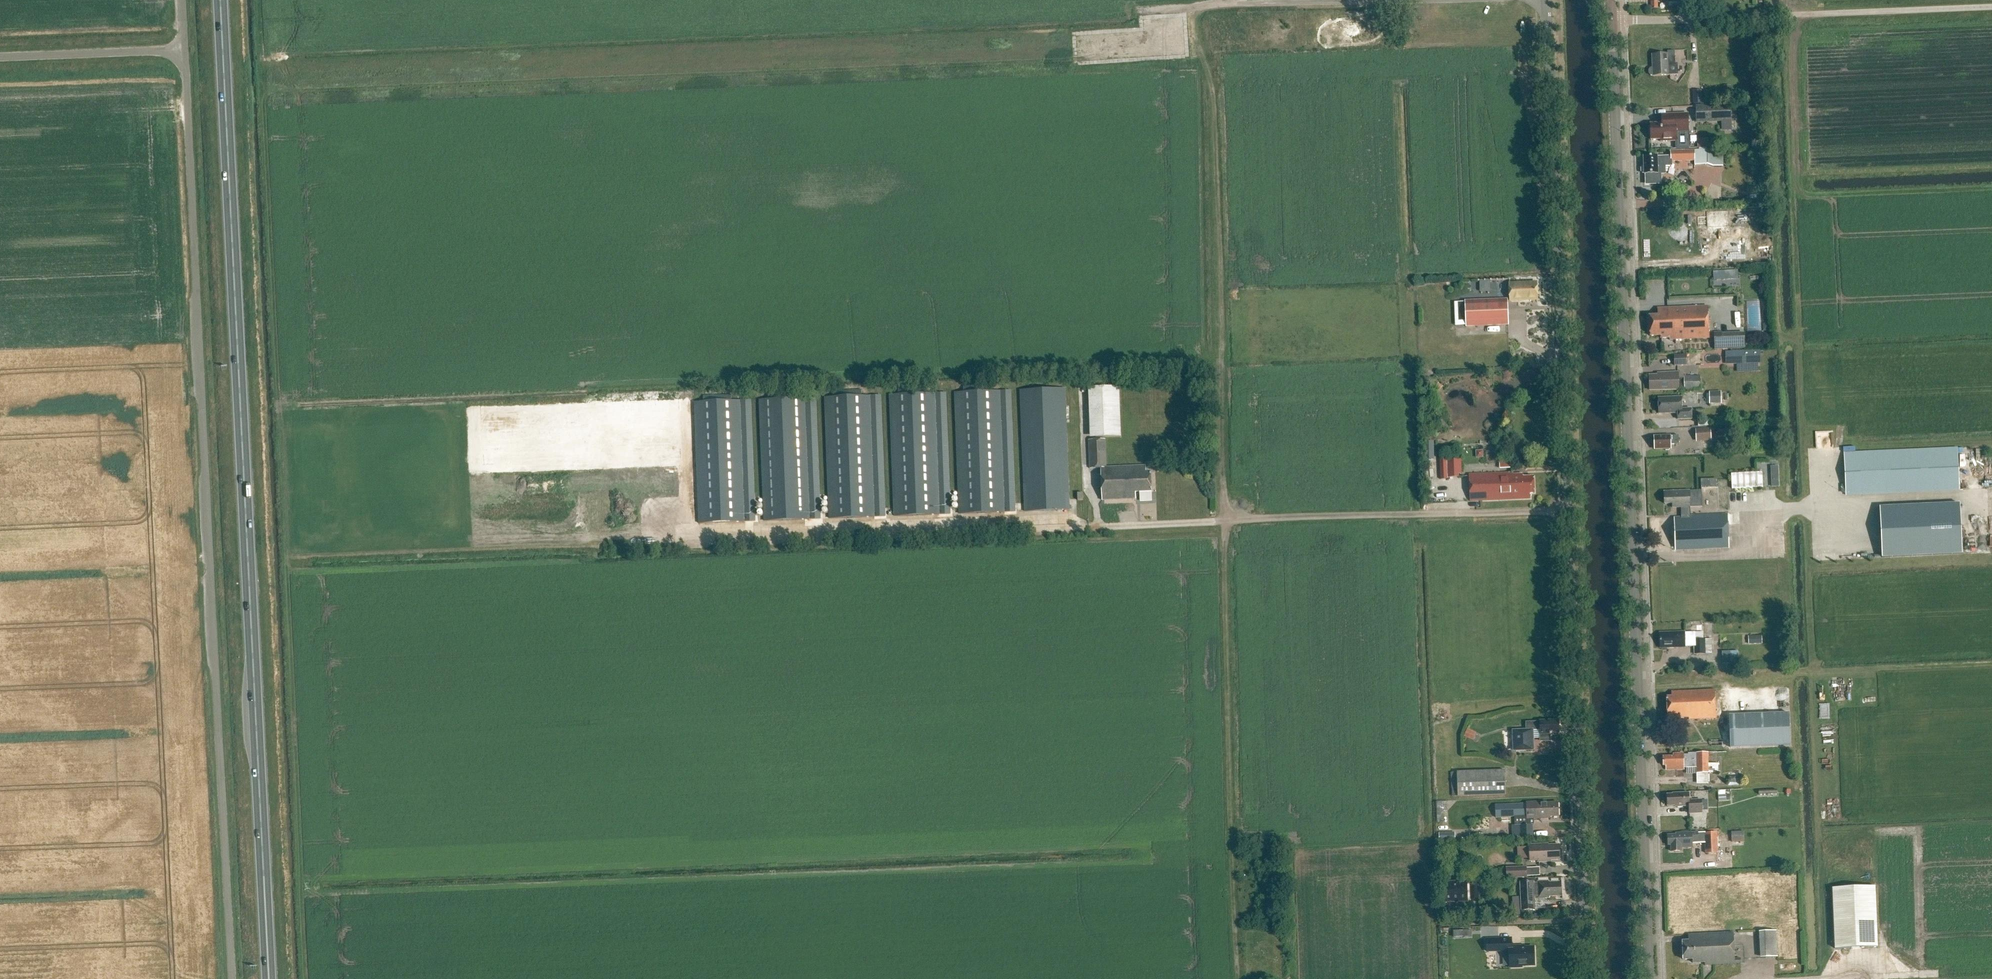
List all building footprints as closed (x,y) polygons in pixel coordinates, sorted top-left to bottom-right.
[(1653,77),(1676,76),(1678,76),(1678,64),(1675,64),(1675,51),(1667,51),(1668,54),(1652,54),(1653,68),(1650,69),(1649,71),(1649,74),(1650,76),(1653,77)] [(1702,90),(1692,90),(1693,104),(1702,103),(1702,90)] [(1731,104),(1695,105),(1696,123),(1722,122),(1722,131),(1732,131),(1731,104)] [(1651,125),(1652,141),(1661,140),(1661,142),(1677,142),(1677,133),(1689,133),(1689,115),(1662,115),(1663,124),(1651,125)] [(1694,139),(1695,148),(1706,147),(1706,138),(1694,139)] [(1707,165),(1707,152),(1671,152),(1671,158),(1657,159),(1657,158),(1645,158),(1645,168),(1643,168),(1642,169),(1642,171),(1643,173),(1645,173),(1645,174),(1646,174),(1646,180),(1648,180),(1650,182),(1650,184),(1661,183),(1661,180),(1662,179),(1662,177),(1661,176),(1661,173),(1665,173),(1665,165),(1672,164),(1672,161),(1695,161),(1695,165),(1707,165)] [(1664,231),(1662,231),(1662,240),(1664,240),(1665,242),(1685,241),(1685,245),(1698,244),(1697,228),(1701,228),(1701,225),(1710,225),(1710,226),(1733,225),(1732,209),(1709,210),(1710,215),(1701,215),(1701,216),(1676,217),(1676,221),(1664,222),(1664,231)] [(1537,283),(1509,284),(1510,301),(1537,300),(1537,283)] [(1745,331),(1759,330),(1758,297),(1744,298),(1745,331)] [(1465,301),(1466,327),(1508,326),(1507,299),(1465,301)] [(1650,317),(1651,330),(1648,330),(1648,334),(1651,334),(1651,335),(1660,335),(1660,338),(1669,337),(1669,340),(1709,338),(1708,306),(1658,308),(1658,316),(1650,317)] [(1714,350),(1745,349),(1744,332),(1714,333),(1714,350)] [(1735,364),(1735,371),(1757,371),(1757,350),(1723,351),(1723,364),(1735,364)] [(1686,355),(1674,356),(1674,366),(1687,366),(1686,355)] [(1660,376),(1649,376),(1650,391),(1678,390),(1678,373),(1660,374),(1660,376)] [(1700,376),(1684,376),(1684,390),(1700,390),(1700,376)] [(1088,388),(1090,438),(1121,437),(1120,387),(1088,388)] [(1065,388),(1019,390),(1024,511),(1072,510),(1072,506),(1069,506),(1065,388)] [(999,391),(954,393),(959,513),(1004,512),(999,391)] [(1721,391),(1709,392),(1709,404),(1721,404),(1721,391)] [(888,395),(893,516),(938,514),(934,393),(888,395)] [(824,397),(828,518),(874,516),(869,396),(824,397)] [(804,398),(759,400),(764,521),(810,519),(804,398)] [(1681,398),(1658,398),(1659,414),(1678,413),(1678,420),(1692,419),(1691,409),(1682,409),(1681,398)] [(693,403),(698,523),(745,521),(739,401),(693,403)] [(678,457),(678,405),(488,405),(488,457),(678,457)] [(1711,429),(1695,429),(1696,442),(1711,441),(1711,429)] [(1679,436),(1654,436),(1655,449),(1671,449),(1671,444),(1679,444),(1679,436)] [(1105,440),(1089,441),(1090,469),(1101,468),(1102,500),(1136,498),(1135,493),(1152,492),(1151,473),(1146,473),(1146,466),(1106,468),(1105,440)] [(1842,453),(1844,495),(1959,490),(1957,448),(1842,453)] [(1462,473),(1461,460),(1447,460),(1446,459),(1440,459),(1440,479),(1447,479),(1447,477),(1459,477),(1459,473),(1462,473)] [(1728,473),(1729,489),(1763,487),(1762,472),(1728,473)] [(1530,494),(1535,494),(1534,476),(1524,477),(1523,474),(1512,475),(1512,473),(1470,475),(1471,502),(1530,499),(1530,494)] [(1698,479),(1698,488),(1715,487),(1714,478),(1698,479)] [(617,507),(624,507),(623,483),(615,483),(617,507)] [(1728,548),(1727,515),(1689,516),(1688,492),(1663,493),(1664,504),(1672,504),(1672,507),(1681,507),(1681,517),(1673,518),(1674,550),(1728,548)] [(1959,503),(1880,507),(1882,558),(1962,554),(1959,503)] [(1685,633),(1660,633),(1660,645),(1663,645),(1663,649),(1685,648),(1685,643),(1694,643),(1694,655),(1712,654),(1712,639),(1694,639),(1694,633),(1685,633)] [(1760,643),(1759,636),(1746,636),(1747,644),(1760,643)] [(1738,651),(1721,652),(1722,665),(1738,664),(1738,651)] [(1715,690),(1673,692),(1673,697),(1667,697),(1668,715),(1681,714),(1681,717),(1689,717),(1689,719),(1716,719),(1715,690)] [(1726,740),(1786,738),(1784,706),(1725,708),(1726,740)] [(1526,729),(1512,730),(1513,751),(1534,751),(1534,730),(1541,730),(1541,741),(1551,741),(1551,735),(1553,735),(1553,733),(1560,733),(1560,721),(1526,722),(1526,729)] [(1464,737),(1470,739),(1473,732),(1467,729),(1464,737)] [(1675,756),(1664,756),(1664,765),(1667,765),(1667,770),(1683,770),(1683,768),(1696,768),(1696,773),(1717,773),(1716,763),(1708,764),(1708,753),(1688,753),(1688,754),(1683,755),(1683,753),(1675,754),(1675,756)] [(1505,770),(1456,771),(1456,772),(1457,796),(1505,795),(1505,770)] [(1684,808),(1684,806),(1689,806),(1689,814),(1702,814),(1702,800),(1691,800),(1691,798),(1689,798),(1689,793),(1673,793),(1673,795),(1667,796),(1668,806),(1673,806),(1674,808),(1684,808)] [(1730,793),(1718,794),(1718,802),(1731,801),(1730,793)] [(1558,802),(1546,803),(1546,802),(1526,803),(1527,819),(1540,819),(1541,820),(1545,820),(1546,818),(1547,818),(1547,817),(1558,817),(1558,802)] [(1524,804),(1495,805),(1495,818),(1524,816),(1524,804)] [(1533,824),(1532,824),(1519,825),(1520,837),(1533,836),(1533,824)] [(1455,832),(1439,833),(1439,841),(1455,841),(1455,832)] [(1704,833),(1705,854),(1718,853),(1717,832),(1704,833)] [(1744,832),(1731,832),(1732,842),(1745,842),(1744,832)] [(1698,833),(1677,834),(1677,836),(1668,836),(1668,845),(1671,845),(1672,852),(1681,852),(1681,848),(1692,847),(1692,841),(1699,841),(1698,833)] [(1451,845),(1441,845),(1441,853),(1450,853),(1451,845)] [(1529,845),(1530,862),(1537,861),(1538,863),(1548,862),(1548,861),(1560,860),(1559,846),(1548,846),(1548,845),(1529,845)] [(1526,868),(1505,869),(1506,880),(1527,879),(1526,868)] [(1479,900),(1479,880),(1470,881),(1471,900),(1479,900)] [(1441,883),(1442,904),(1469,903),(1468,882),(1441,883)] [(1537,883),(1537,884),(1533,884),(1533,883),(1520,883),(1521,912),(1534,911),(1534,899),(1538,898),(1538,900),(1550,899),(1550,898),(1561,897),(1560,883),(1549,884),(1549,882),(1537,883)] [(1832,888),(1834,949),(1878,947),(1875,887),(1832,888)] [(1778,957),(1776,931),(1759,932),(1760,958),(1778,957)] [(1733,933),(1688,935),(1688,940),(1682,941),(1683,956),(1692,956),(1692,962),(1705,961),(1705,965),(1741,964),(1741,959),(1734,959),(1733,933)] [(1512,941),(1499,941),(1500,953),(1510,953),(1510,969),(1522,969),(1522,968),(1535,967),(1535,949),(1522,950),(1522,949),(1512,949),(1512,941)]
